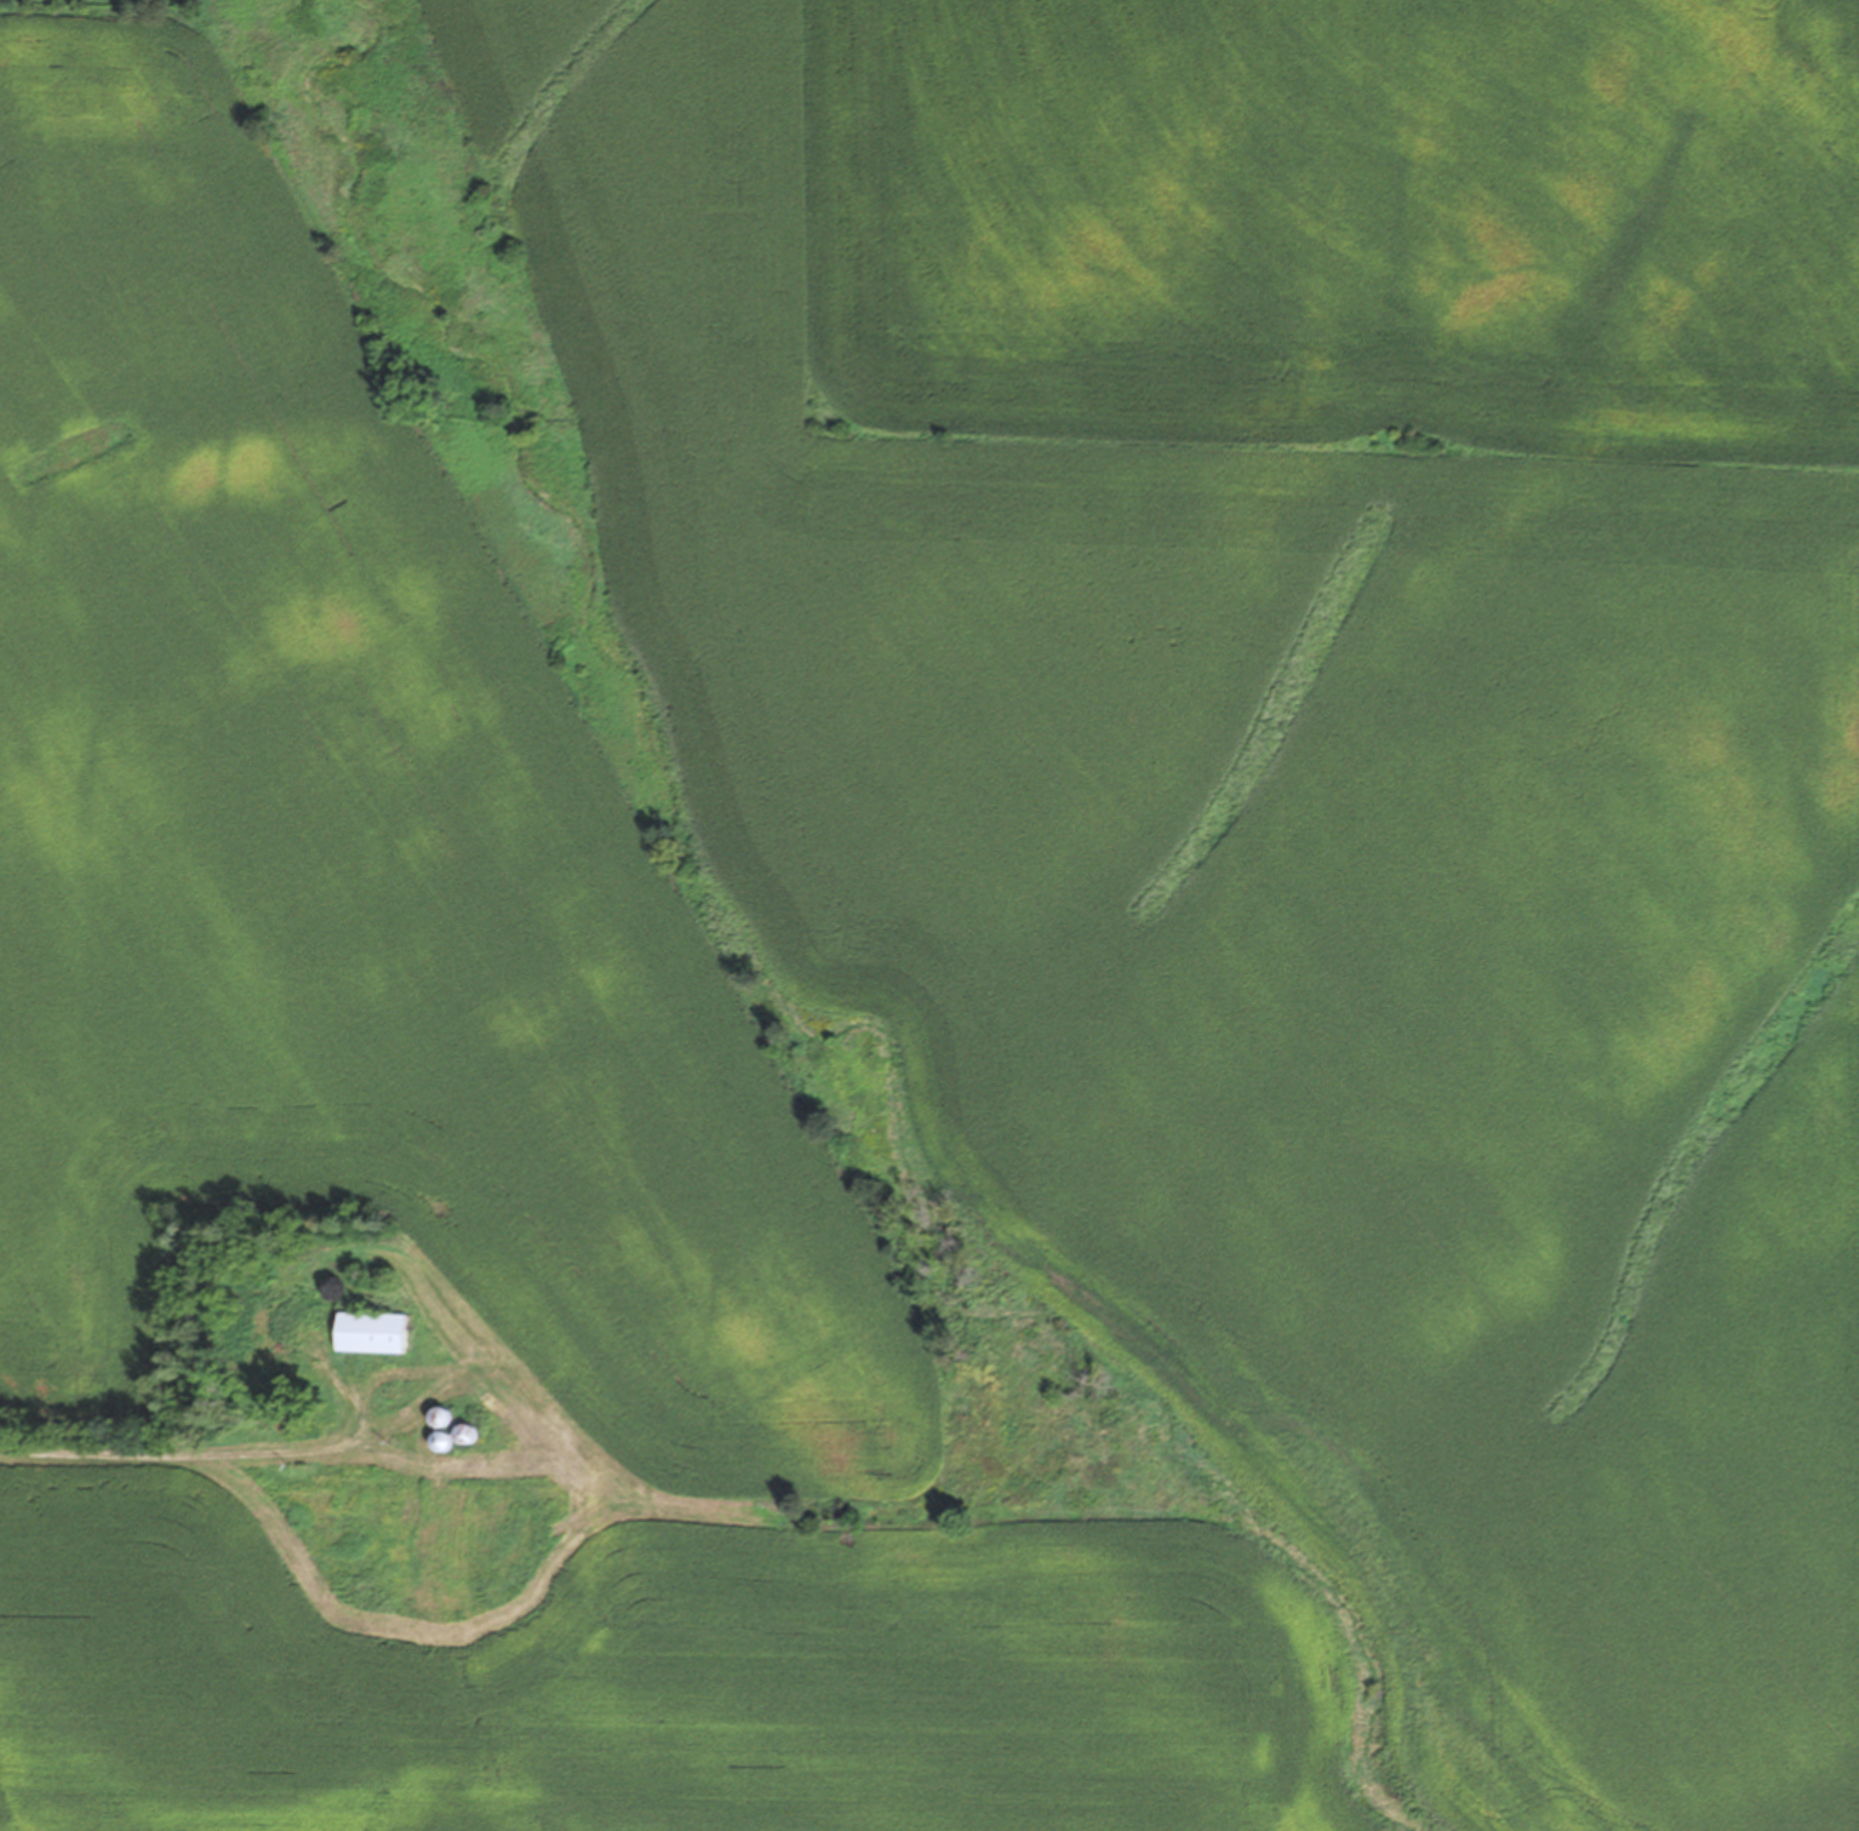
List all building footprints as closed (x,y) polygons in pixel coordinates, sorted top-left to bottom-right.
[(419,1352),(419,1313),(350,1313),(350,1351),(419,1352)]
